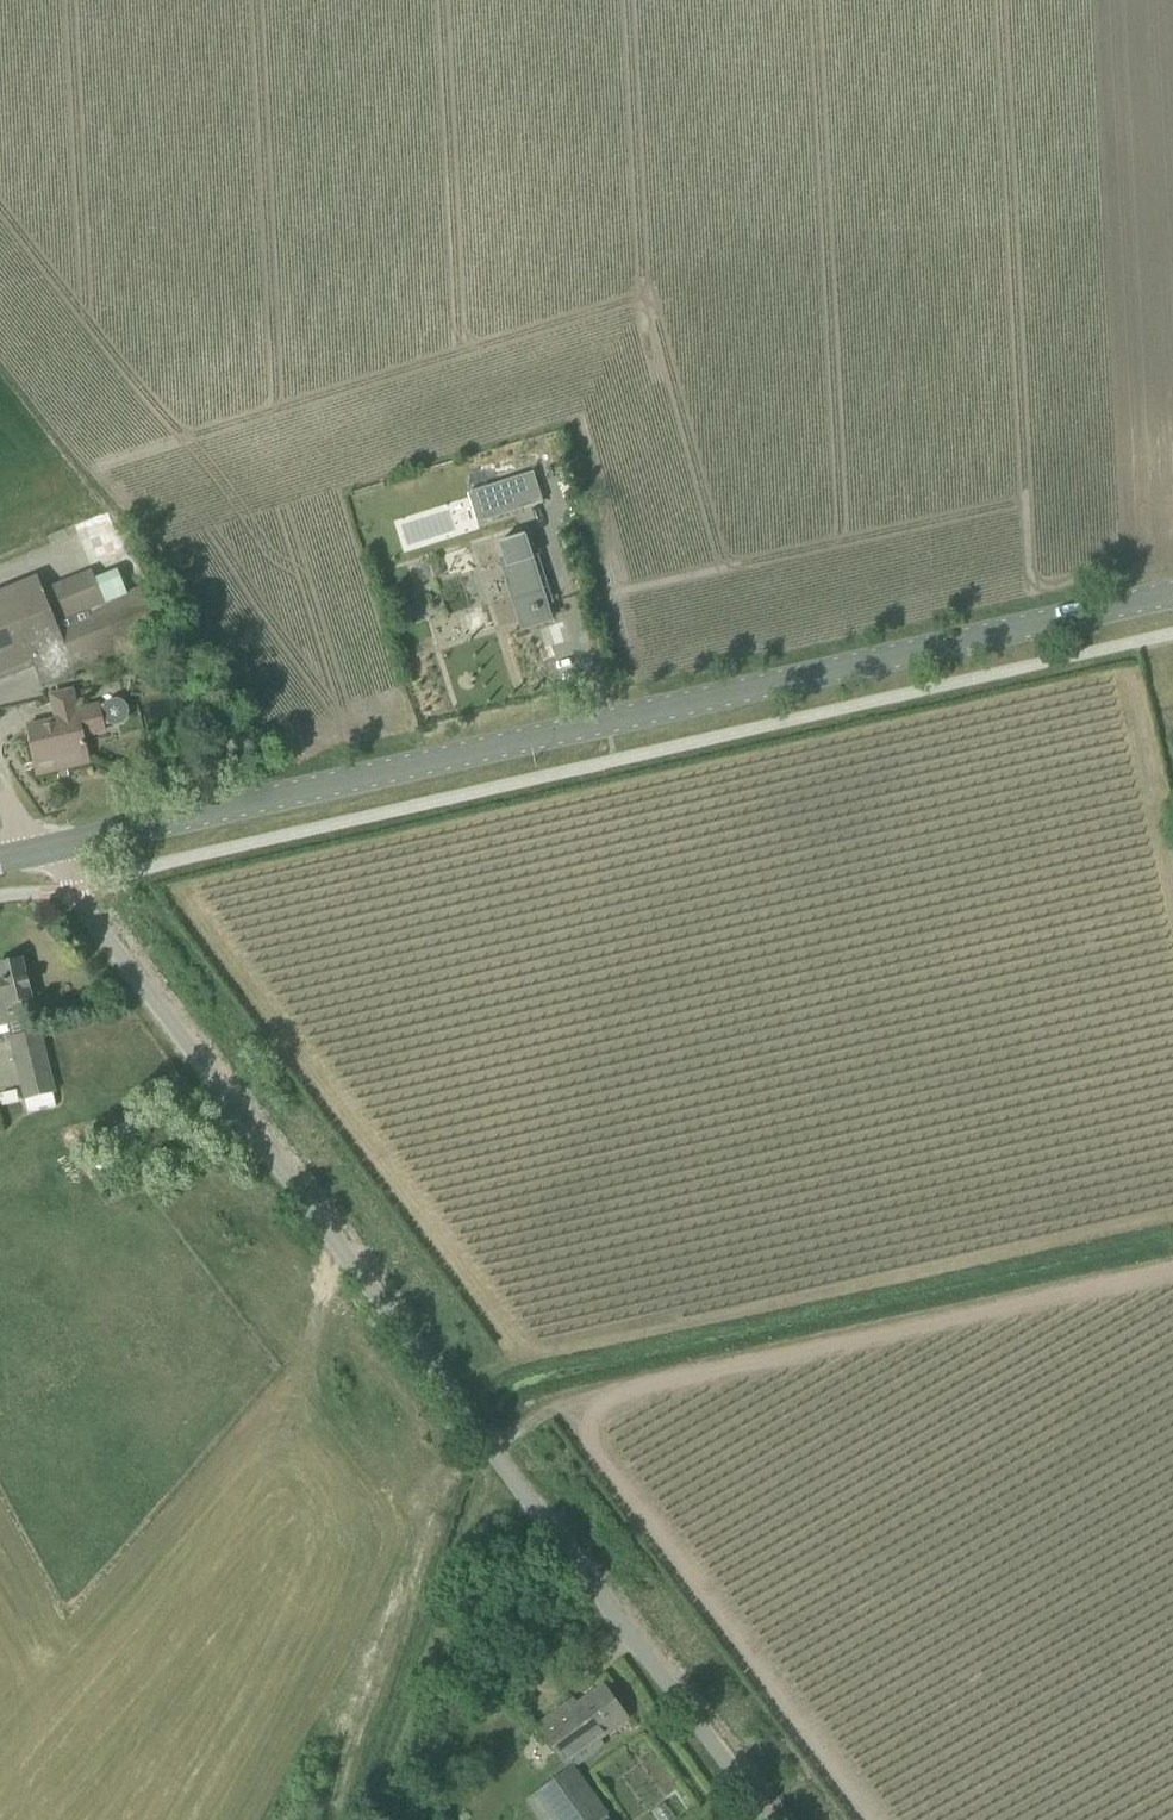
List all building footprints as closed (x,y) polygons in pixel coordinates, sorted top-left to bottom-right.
[(477,523),(543,502),(533,472),(468,493),(477,523)] [(500,545),(501,544),(522,613),(533,610),(534,613),(539,611),(538,608),(553,603),(552,598),(554,598),(551,587),(548,588),(531,533),(529,533),(529,534),(499,543),(500,545)] [(36,667),(41,680),(170,628),(152,583),(104,602),(91,570),(44,589),(39,576),(0,591),(0,681),(36,667)] [(60,722),(29,729),(36,762),(62,756),(64,766),(89,760),(83,736),(104,731),(104,730),(111,728),(116,728),(124,726),(128,722),(130,716),(128,710),(124,706),(116,703),(110,703),(106,706),(78,712),(72,691),(53,695),(60,722)] [(22,1002),(32,999),(23,960),(0,965),(0,1027),(26,1020),(22,1002)] [(50,1071),(40,1032),(9,1040),(28,1114),(56,1107),(48,1072),(50,1071)] [(0,1092),(2,1104),(19,1101),(16,1089),(0,1092)] [(515,1694),(523,1705),(536,1696),(528,1685),(515,1694)] [(578,1705),(574,1700),(543,1723),(573,1764),(601,1743),(598,1740),(627,1718),(603,1686),(578,1705)] [(572,1765),(524,1801),(537,1819),(610,1819),(572,1765)]
